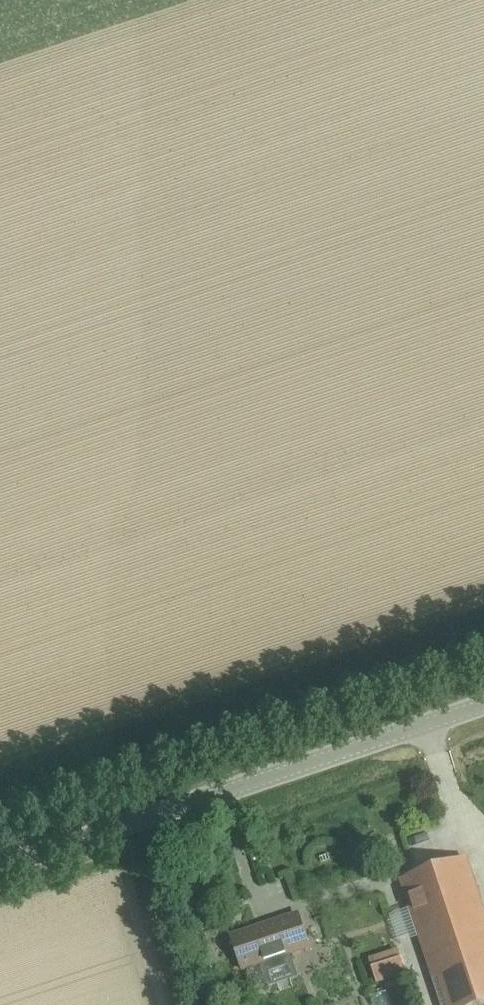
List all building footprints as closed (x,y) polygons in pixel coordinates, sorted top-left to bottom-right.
[(483,1004),(483,913),(465,858),(399,880),(441,1004),(480,1004),(483,1004)] [(250,929),(230,936),(241,969),(260,962),(262,968),(267,971),(288,964),(290,959),(288,953),(308,946),(297,913),(276,920),(276,921),(250,929)] [(365,957),(371,977),(401,968),(395,948),(365,957)]
